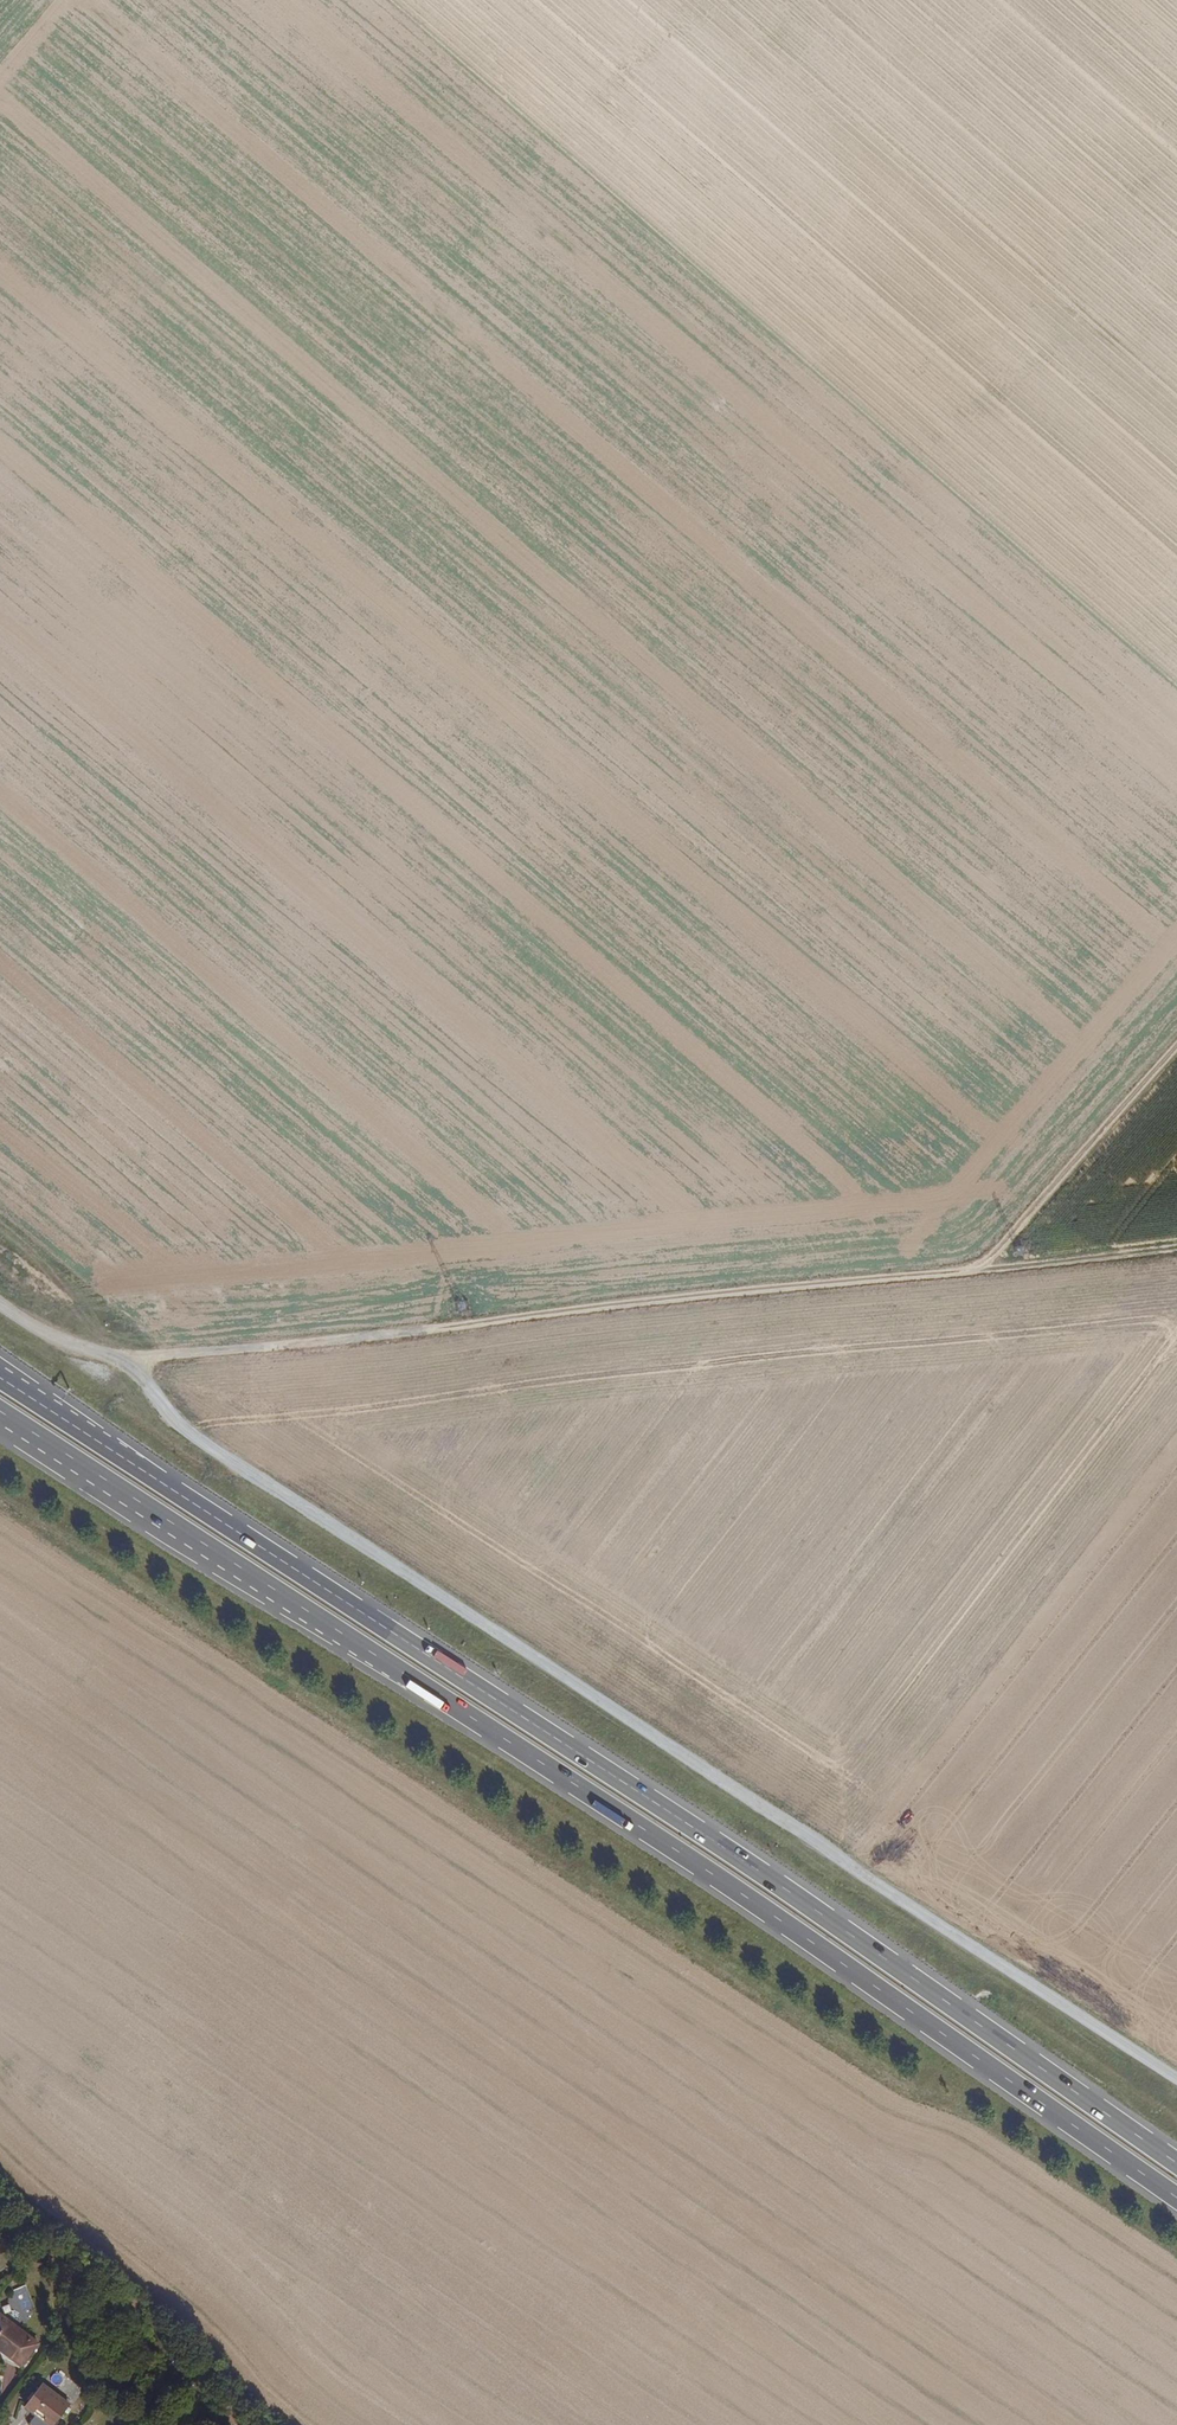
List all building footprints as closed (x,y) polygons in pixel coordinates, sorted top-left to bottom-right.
[(20,2364),(37,2342),(0,2313),(0,2348),(20,2364)] [(25,2404),(52,2424),(53,2424),(69,2404),(42,2382),(25,2404)]
